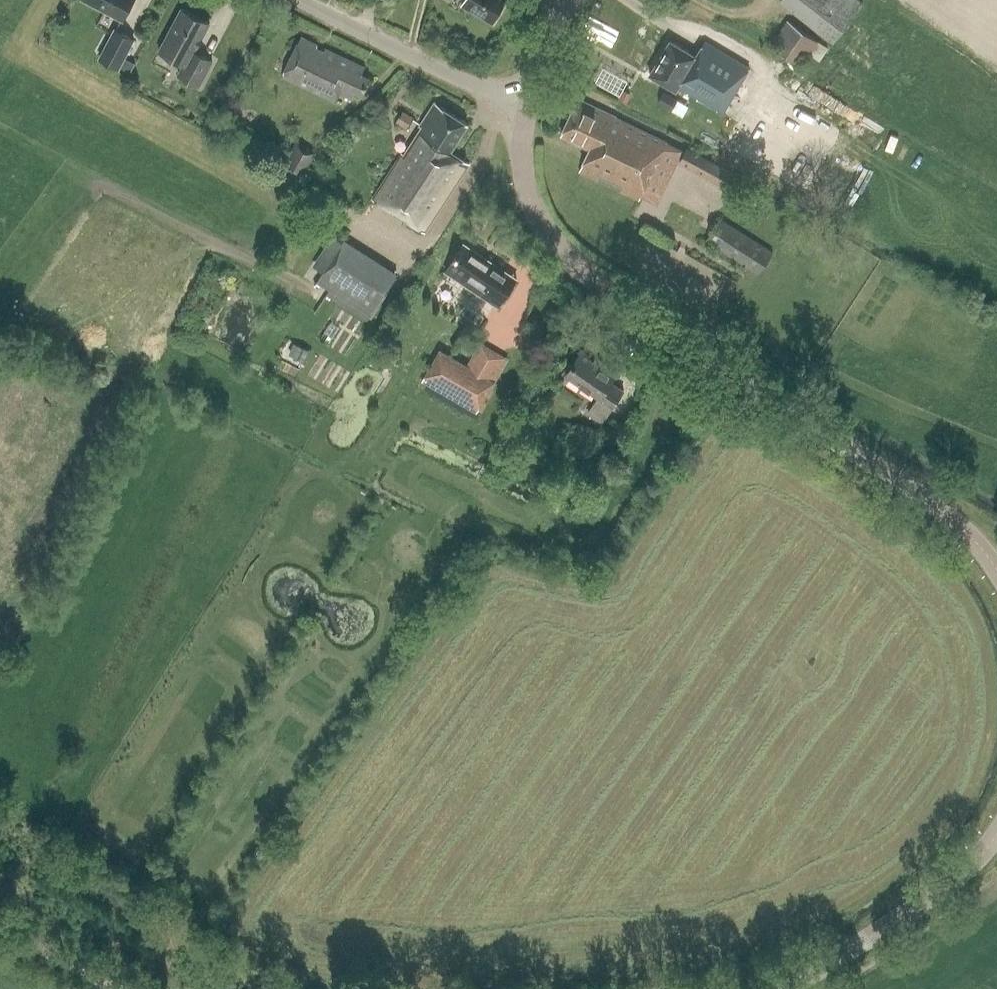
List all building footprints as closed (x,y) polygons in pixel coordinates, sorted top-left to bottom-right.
[(134,0),(84,0),(123,21),(134,0)] [(461,5),(493,23),(494,20),(497,19),(501,12),(500,9),(506,0),(464,0),(461,5)] [(862,0),(802,0),(839,29),(862,0)] [(200,86),(213,62),(195,52),(210,24),(182,9),(159,51),(184,65),(179,75),(200,86)] [(779,63),(794,72),(799,65),(802,68),(811,54),(819,60),(827,47),(819,42),(788,21),(771,46),(784,55),(779,63)] [(135,62),(125,58),(134,40),(115,30),(100,58),(119,68),(120,66),(131,71),(135,62)] [(363,96),(371,78),(363,74),(366,67),(326,49),(325,52),(317,49),(319,45),(302,37),(283,78),(335,102),(340,94),(351,99),(355,92),(363,96)] [(706,40),(697,56),(671,40),(649,75),(677,93),(679,90),(724,114),(752,68),(706,40)] [(620,98),(628,102),(632,94),(624,90),(620,98)] [(689,104),(665,91),(659,100),(684,114),(689,104)] [(684,150),(667,142),(667,141),(579,100),(562,135),(591,149),(580,172),(639,200),(641,197),(658,205),(684,150)] [(426,234),(469,166),(450,153),(468,125),(434,103),(373,200),(426,234)] [(397,122),(408,128),(414,117),(404,111),(397,122)] [(303,180),(318,153),(297,140),(280,168),(303,180)] [(734,173),(714,162),(687,149),(680,164),(726,188),(734,173)] [(759,274),(774,253),(720,218),(706,240),(759,274)] [(396,277),(343,243),(318,282),(330,290),(327,294),(368,321),(396,277)] [(499,308),(514,285),(518,279),(464,244),(445,273),(499,308)] [(304,360),(309,350),(296,344),(291,354),(304,360)] [(501,359),(480,346),(468,366),(440,350),(422,379),(476,411),(494,380),(489,378),(501,359)] [(602,423),(623,392),(610,384),(615,376),(605,369),(603,372),(580,356),(566,376),(599,398),(588,414),(602,423)]
